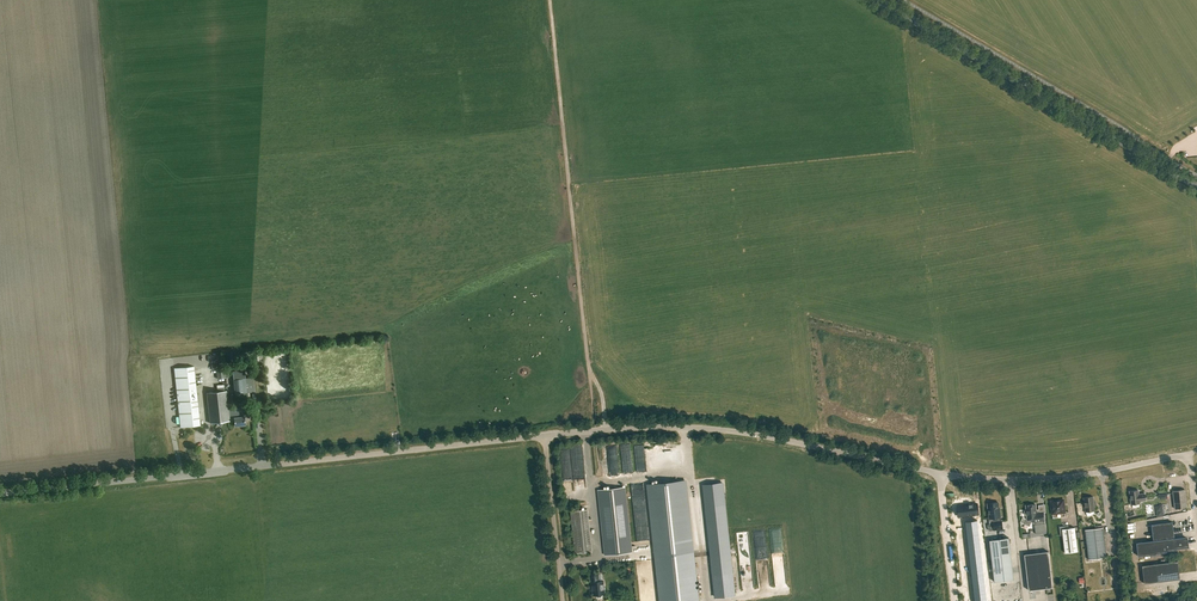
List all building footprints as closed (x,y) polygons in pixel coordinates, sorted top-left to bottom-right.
[(212,370),(217,369),(218,379),(225,378),(224,368),(223,364),(211,365),(212,370)] [(194,366),(175,368),(181,427),(200,425),(194,366)] [(233,371),(235,394),(251,392),(250,378),(246,378),(245,370),(233,371)] [(230,421),(229,418),(229,412),(226,390),(207,393),(210,423),(217,422),(217,423),(220,426),(223,422),(230,421)] [(233,412),(229,412),(229,418),(233,417),(234,426),(245,425),(244,416),(239,417),(239,413),(233,414),(233,412)] [(646,447),(636,448),(638,472),(648,471),(646,447)] [(623,449),(624,457),(633,455),(632,448),(623,449)] [(608,449),(609,476),(613,475),(613,473),(620,472),(620,465),(617,465),(616,452),(613,452),(613,449),(608,449)] [(574,492),(585,491),(581,452),(560,454),(563,489),(573,488),(574,492)] [(660,600),(698,600),(685,480),(648,484),(660,600)] [(722,482),(704,484),(716,597),(734,595),(722,482)] [(598,490),(605,555),(632,552),(625,487),(598,490)] [(1173,491),(1175,509),(1187,507),(1185,489),(1173,491)] [(1140,503),(1140,501),(1146,500),(1145,493),(1139,494),(1138,490),(1129,491),(1131,504),(1140,503)] [(1083,498),(1085,512),(1094,511),(1093,496),(1083,498)] [(1052,509),(1052,514),(1065,512),(1063,500),(1051,501),(1051,506),(1050,506),(1051,509),(1052,509)] [(993,524),(988,525),(989,529),(989,530),(1002,529),(1001,521),(1000,510),(999,510),(998,502),(987,504),(989,519),(992,518),(993,524)] [(961,505),(962,516),(978,514),(977,503),(961,505)] [(1043,521),(1044,521),(1043,512),(1036,513),(1035,504),(1026,505),(1026,510),(1025,510),(1025,511),(1025,514),(1026,515),(1027,515),(1027,518),(1026,519),(1024,524),(1029,526),(1031,521),(1034,521),(1034,522),(1035,522),(1035,524),(1034,524),(1035,530),(1035,534),(1039,533),(1040,533),(1040,534),(1043,534),(1043,533),(1046,533),(1044,523),(1043,523),(1043,521)] [(587,509),(570,511),(575,553),(592,551),(587,509)] [(977,520),(965,521),(967,535),(979,534),(977,520)] [(1137,543),(1138,556),(1156,554),(1155,553),(1165,552),(1165,551),(1175,550),(1175,548),(1188,547),(1187,538),(1174,540),(1172,522),(1151,525),(1153,541),(1137,543)] [(1063,535),(1065,553),(1077,551),(1074,527),(1068,528),(1068,526),(1059,527),(1060,535),(1063,535)] [(1085,530),(1088,559),(1106,557),(1103,527),(1085,530)] [(1009,538),(989,540),(994,582),(1014,580),(1009,538)] [(1024,554),(1028,590),(1052,587),(1048,551),(1024,554)] [(1142,565),(1144,583),(1180,579),(1178,561),(1142,565)] [(596,597),(598,597),(600,597),(602,596),(602,594),(605,594),(603,581),(600,581),(599,573),(590,574),(591,587),(592,587),(593,595),(596,595),(596,597)]
